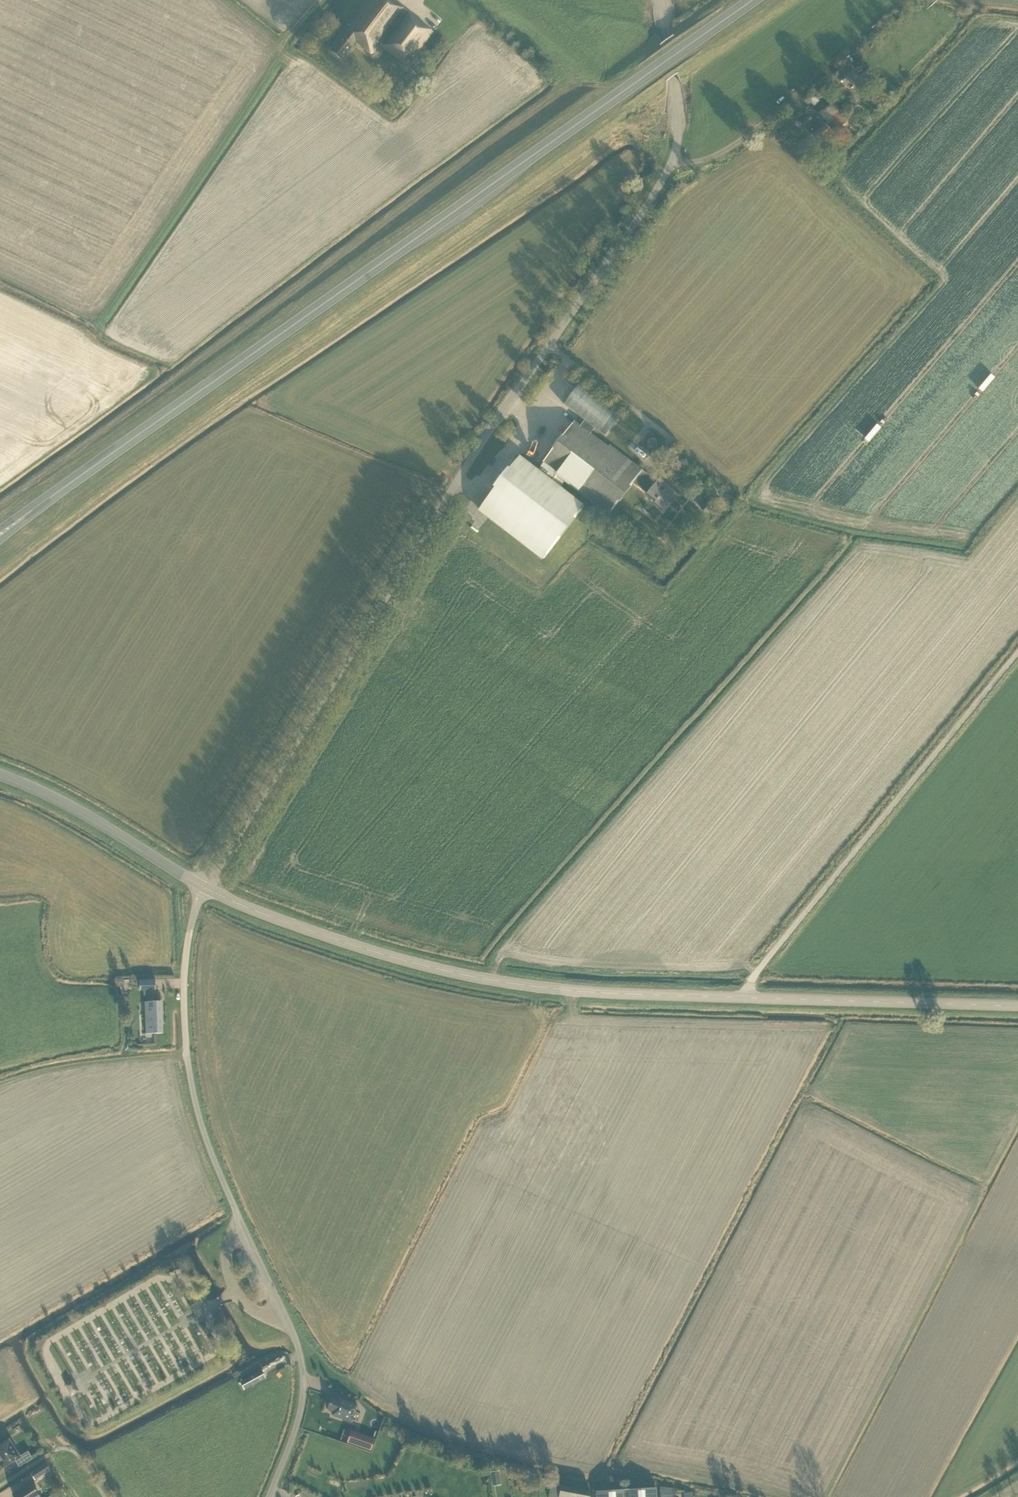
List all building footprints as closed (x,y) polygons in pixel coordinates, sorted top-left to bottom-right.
[(389,53),(407,67),(434,32),(392,0),(371,0),(331,52),(342,60),(347,53),(356,42),(371,54),(379,44),(389,53)] [(840,130),(853,119),(846,111),(844,113),(836,105),(838,103),(835,100),(820,113),(828,122),(831,120),(814,136),(822,144),(839,129),(840,130)] [(860,113),(866,119),(869,116),(864,110),(860,113)] [(802,121),(806,126),(813,120),(808,115),(802,121)] [(798,128),(803,123),(799,119),(794,124),(798,128)] [(581,426),(575,422),(543,464),(543,465),(539,471),(520,457),(480,509),(545,558),(585,506),(561,488),(565,482),(609,515),(633,483),(657,501),(656,503),(663,508),(676,491),(660,479),(658,481),(643,470),(642,471),(610,446),(609,448),(591,434),(596,428),(606,436),(621,415),(581,384),(565,405),(585,421),(581,426)] [(139,980),(140,990),(156,990),(155,979),(139,980)] [(161,1001),(149,1002),(144,1002),(146,1034),(162,1033),(162,1024),(163,1024),(163,1019),(161,1019),(161,1015),(162,1014),(162,1006),(161,1006),(161,1001)] [(261,1371),(240,1382),(244,1390),(265,1378),(261,1371)] [(65,1385),(71,1395),(78,1391),(72,1381),(65,1385)] [(357,1404),(342,1399),(338,1398),(337,1400),(330,1398),(327,1409),(334,1411),(332,1415),(351,1422),(357,1404)] [(358,1435),(355,1445),(370,1450),(373,1441),(358,1435)] [(3,1468),(15,1460),(19,1467),(32,1458),(28,1451),(19,1457),(9,1440),(0,1446),(0,1464),(3,1468)] [(30,1473),(35,1480),(50,1471),(45,1463),(30,1473)] [(501,1485),(499,1471),(491,1472),(493,1487),(501,1485)] [(14,1496),(38,1496),(39,1496),(31,1484),(13,1495),(14,1496)] [(590,1491),(561,1486),(551,1484),(548,1496),(589,1496),(590,1491)] [(675,1488),(660,1486),(660,1496),(675,1496),(675,1488)] [(656,1487),(596,1491),(596,1496),(656,1496),(656,1487)]
